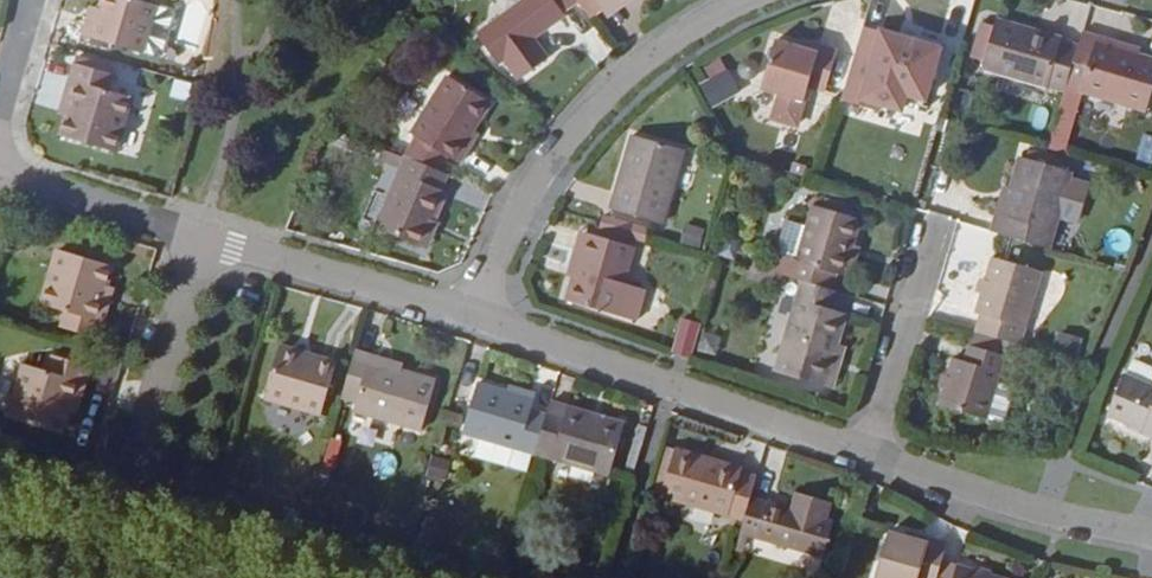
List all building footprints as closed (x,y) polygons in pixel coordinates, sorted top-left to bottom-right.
[(83,34),(144,52),(158,4),(142,0),(104,0),(101,9),(98,20),(88,17),(83,34)] [(477,35),(500,66),(504,62),(517,80),(550,57),(537,38),(566,17),(565,15),(580,3),(577,0),(525,0),(477,35)] [(603,12),(620,0),(577,0),(580,3),(589,17),(601,9),(603,12)] [(603,12),(608,19),(634,0),(620,0),(603,12)] [(98,20),(101,9),(92,5),(88,17),(98,20)] [(886,15),(869,9),(857,53),(848,82),(864,86),(866,82),(870,67),(902,76),(926,83),(940,38),(909,29),(884,21),(886,15)] [(884,21),(909,29),(911,22),(886,15),(884,21)] [(1063,40),(997,20),(983,69),(1048,88),(1048,87),(1067,92),(1068,88),(1080,46),(1062,41),(1063,40)] [(1097,43),(1099,36),(1084,32),(1082,39),(1097,43)] [(1099,36),(1097,43),(1082,39),(1080,46),(1068,88),(1082,92),(1147,112),(1151,96),(1151,61),(1139,57),(1115,50),(1117,42),(1099,36)] [(803,50),(776,41),(762,88),(782,95),(774,120),(797,127),(809,88),(826,93),(839,52),(821,47),(818,54),(803,50)] [(805,42),(803,50),(818,54),(821,47),(805,42)] [(1142,50),(1117,42),(1115,50),(1139,57),(1142,50)] [(116,68),(76,56),(74,63),(114,75),(116,68)] [(114,75),(74,63),(62,101),(71,103),(68,115),(61,136),(115,152),(131,98),(109,91),(114,75)] [(897,91),(902,76),(870,67),(866,82),(868,87),(892,94),(897,91)] [(738,95),(727,75),(701,89),(712,109),(738,95)] [(491,105),(448,77),(399,152),(427,165),(436,150),(449,159),(461,166),(471,152),(464,148),(474,131),(491,105)] [(900,119),(921,126),(928,107),(906,100),(900,119)] [(59,113),(68,115),(71,103),(62,101),(59,113)] [(481,135),(474,131),(464,148),(471,152),(481,135)] [(685,151),(632,135),(610,210),(663,226),(685,151)] [(449,159),(436,150),(427,165),(441,171),(449,159)] [(427,165),(408,157),(377,229),(423,248),(434,221),(446,193),(442,191),(448,174),(441,171),(427,165)] [(989,232),(1049,249),(1072,173),(1020,157),(1011,188),(1002,215),(995,213),(989,232)] [(1002,215),(1011,188),(1003,186),(995,213),(1002,215)] [(801,281),(833,291),(838,276),(847,278),(864,220),(812,205),(806,226),(797,260),(777,255),(772,272),(792,278),(801,281)] [(786,220),(777,255),(797,260),(806,226),(786,220)] [(440,223),(434,221),(423,248),(429,250),(440,223)] [(699,247),(705,227),(685,222),(680,242),(699,247)] [(635,248),(587,233),(566,302),(615,317),(636,323),(644,292),(624,286),(635,248)] [(60,252),(44,307),(66,313),(62,327),(101,339),(113,301),(103,299),(106,286),(112,267),(60,252)] [(981,317),(976,332),(1021,346),(1042,273),(994,259),(987,281),(982,295),(976,315),(981,317)] [(982,295),(987,281),(980,278),(975,293),(982,295)] [(833,291),(801,281),(774,373),(825,387),(846,313),(834,309),(840,292),(833,291)] [(116,289),(106,286),(103,299),(113,301),(116,289)] [(689,356),(700,324),(682,318),(671,351),(689,356)] [(974,332),(966,362),(953,359),(948,377),(944,389),(938,407),(987,421),(1004,425),(1015,388),(999,383),(1007,355),(1031,362),(1035,350),(1021,346),(976,332),(974,332)] [(338,361),(282,345),(266,399),(322,415),(338,361)] [(373,357),(355,352),(342,399),(357,404),(355,412),(423,432),(437,382),(371,363),(373,357)] [(49,371),(27,365),(13,413),(65,428),(70,413),(73,401),(82,403),(93,367),(54,356),(49,371)] [(944,389),(948,377),(943,376),(939,387),(944,389)] [(1126,377),(1108,416),(1147,433),(1149,429),(1151,430),(1151,387),(1126,377)] [(535,456),(536,455),(547,416),(532,411),(536,400),(507,392),(478,384),(463,435),(535,456)] [(509,386),(507,392),(536,400),(537,394),(509,386)] [(73,401),(70,413),(79,415),(82,403),(73,401)] [(625,424),(551,403),(547,416),(536,455),(610,476),(625,424)] [(662,497),(745,521),(753,497),(759,475),(744,470),(742,475),(707,465),(709,459),(676,449),(662,497)] [(707,465),(742,475),(744,470),(744,468),(709,459),(707,465)] [(791,509),(753,497),(745,521),(742,532),(757,536),(757,538),(824,558),(835,521),(828,519),(833,503),(796,493),(791,509)] [(948,544),(931,539),(929,543),(890,532),(877,577),(938,577),(942,565),(948,544)] [(957,570),(942,565),(938,577),(985,577),(957,570)]
